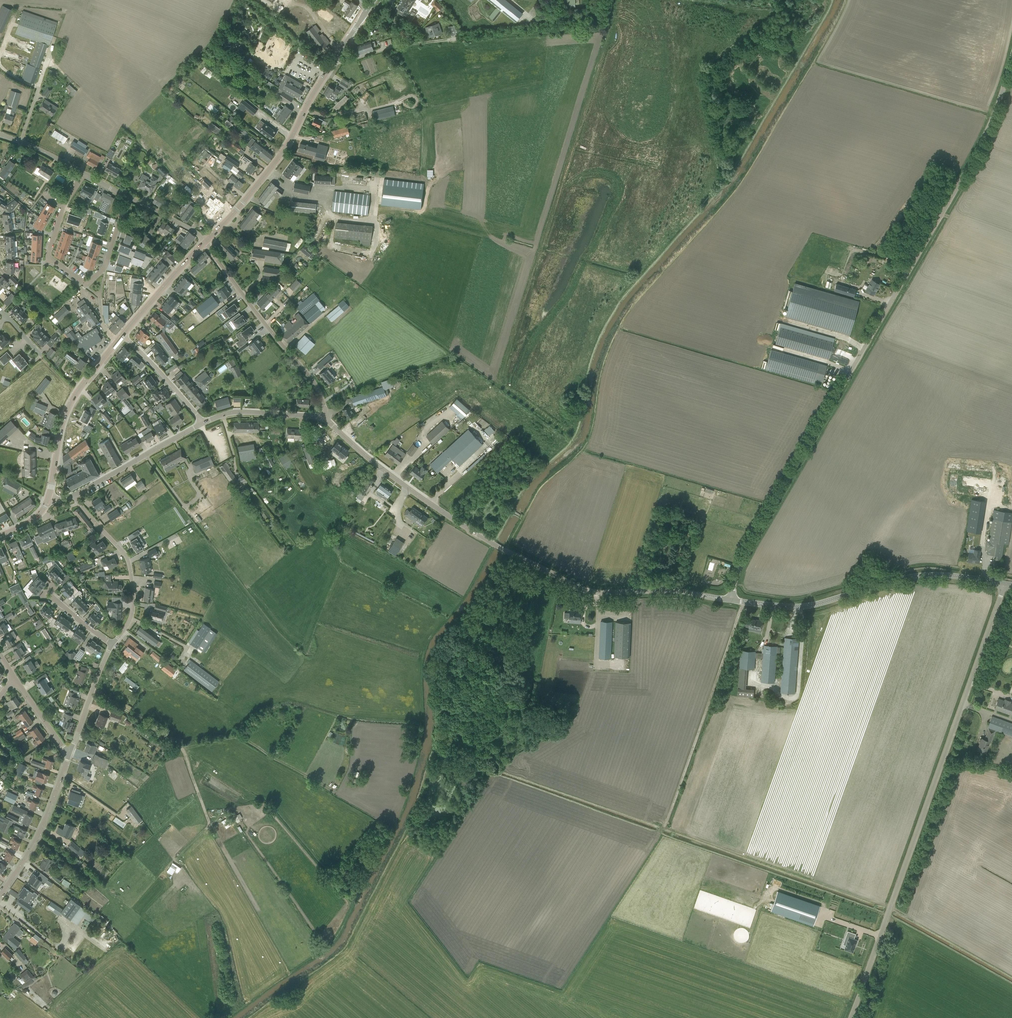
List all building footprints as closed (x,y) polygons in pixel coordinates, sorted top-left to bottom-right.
[(358,5),(352,1),(351,3),(347,0),(345,0),(344,2),(349,6),(344,13),(350,17),(358,5)] [(407,13),(414,2),(412,0),(402,0),(397,7),(405,12),(403,15),(410,20),(413,17),(407,13)] [(439,11),(442,7),(434,0),(431,4),(439,11)] [(497,6),(489,17),(494,21),(502,10),(516,22),(522,13),(505,0),(489,0),(497,6)] [(0,10),(0,31),(3,33),(13,9),(2,5),(0,10)] [(309,13),(302,8),(299,13),(305,18),(309,13)] [(17,28),(15,33),(38,41),(29,65),(39,68),(39,67),(40,63),(41,61),(47,44),(49,45),(52,36),(53,35),(56,25),(51,24),(30,16),(22,14),(22,13),(18,24),(17,27),(17,28)] [(330,14),(325,21),(336,29),(341,23),(337,19),(339,17),(335,15),(334,17),(330,14)] [(437,23),(436,24),(436,22),(432,24),(433,25),(426,27),(429,37),(439,34),(437,27),(438,27),(437,23)] [(316,24),(306,32),(324,55),(331,49),(327,44),(330,42),(324,35),(322,37),(318,32),(321,30),(316,24)] [(353,47),(355,55),(373,50),(371,42),(353,47)] [(240,57),(245,50),(242,47),(237,55),(240,57)] [(389,66),(390,70),(399,66),(397,61),(394,62),(395,64),(389,66)] [(27,64),(22,79),(34,83),(39,68),(29,65),(27,64)] [(260,73),(268,77),(271,71),(264,66),(260,73)] [(51,76),(55,76),(56,70),(50,69),(49,76),(46,76),(45,81),(50,82),(51,76)] [(299,87),(301,83),(286,74),(279,86),(287,90),(285,92),(294,97),(295,95),(300,97),(304,90),(299,87)] [(423,85),(420,80),(415,83),(419,88),(423,85)] [(341,81),(339,85),(343,87),(346,89),(349,86),(341,81)] [(341,93),(343,90),(341,89),(342,88),(337,85),(334,89),(328,85),(323,93),(327,95),(326,96),(329,98),(332,94),(336,97),(338,93),(340,95),(341,93)] [(52,89),(47,86),(42,95),(46,98),(52,89)] [(6,104),(8,105),(12,106),(16,107),(20,93),(16,92),(11,90),(6,104)] [(290,104),(293,98),(283,91),(279,97),(290,104)] [(334,106),(337,110),(345,102),(349,98),(346,95),(334,106)] [(246,97),(242,102),(254,112),(258,107),(246,97)] [(57,108),(44,100),(39,108),(52,116),(57,108)] [(230,102),(226,107),(235,114),(239,109),(230,102)] [(283,123),(292,110),(286,105),(276,118),(283,123)] [(5,116),(3,121),(11,123),(16,107),(12,106),(10,115),(6,113),(6,114),(5,116)] [(372,111),(374,119),(395,114),(393,106),(372,111)] [(356,124),(368,120),(365,111),(354,115),(354,118),(355,120),(353,121),(354,125),(356,124)] [(236,119),(231,115),(229,118),(229,117),(226,121),(227,122),(225,124),(229,127),(231,125),(232,125),(235,122),(234,121),(236,119)] [(322,120),(323,119),(319,118),(318,119),(315,118),(312,123),(319,127),(320,122),(323,124),(323,123),(326,125),(327,122),(322,120)] [(208,127),(218,134),(221,129),(212,122),(208,127)] [(259,130),(270,138),(271,139),(277,132),(265,123),(259,130)] [(325,133),(326,140),(350,134),(348,127),(325,133)] [(55,130),(51,135),(64,143),(67,138),(55,130)] [(246,145),(258,154),(263,147),(251,137),(246,145)] [(70,146),(85,155),(88,150),(86,149),(87,147),(82,145),(83,143),(78,140),(76,143),(73,141),(70,146)] [(232,140),(229,145),(238,151),(241,147),(232,140)] [(300,146),(298,151),(315,155),(314,158),(324,161),(328,146),(318,144),(317,146),(304,143),(301,142),(300,146)] [(273,155),(263,147),(258,154),(268,162),(273,155)] [(110,149),(106,156),(111,159),(115,151),(110,149)] [(103,160),(105,156),(102,155),(100,157),(90,151),(87,156),(89,158),(87,163),(95,167),(100,158),(103,160)] [(226,157),(224,159),(232,165),(235,161),(227,155),(226,157)] [(246,170),(251,173),(256,167),(251,163),(252,162),(244,156),(241,159),(242,160),(242,163),(240,166),(246,170)] [(0,175),(5,178),(15,164),(10,160),(4,168),(2,172),(0,175)] [(293,181),(303,168),(300,166),(293,160),(283,174),(293,181)] [(225,161),(222,166),(229,171),(232,166),(225,161)] [(116,177),(120,169),(108,162),(104,170),(116,177)] [(157,162),(154,165),(156,167),(154,168),(160,174),(161,175),(163,177),(165,175),(167,173),(157,162)] [(40,173),(49,179),(53,172),(48,168),(47,169),(42,165),(40,168),(38,167),(37,168),(34,172),(38,175),(39,175),(40,173)] [(150,193),(155,184),(158,178),(152,175),(150,180),(145,177),(144,175),(141,176),(142,181),(139,187),(142,189),(143,189),(150,193)] [(231,175),(227,180),(238,189),(243,183),(239,180),(238,181),(236,180),(236,179),(231,175)] [(335,184),(335,176),(331,176),(315,175),(314,183),(331,184),(335,184)] [(204,179),(200,182),(207,189),(211,185),(204,179)] [(384,179),(381,204),(420,209),(423,183),(384,179)] [(283,192),(275,185),(271,182),(266,189),(272,195),(274,191),(280,196),(283,192)] [(295,182),(293,190),(309,194),(311,185),(295,182)] [(84,185),(81,192),(86,195),(84,198),(91,202),(94,197),(91,195),(95,189),(91,187),(90,188),(84,185)] [(264,204),(272,195),(266,189),(258,199),(262,202),(264,204)] [(369,195),(334,191),(331,211),(367,215),(369,195)] [(106,212),(114,198),(110,196),(111,196),(107,194),(103,192),(100,198),(105,200),(100,209),(106,213),(106,212)] [(152,202),(168,211),(172,204),(156,195),(152,202)] [(210,197),(207,200),(209,202),(219,211),(223,206),(223,205),(224,205),(218,199),(215,197),(215,198),(213,200),(210,197)] [(6,210),(7,209),(16,201),(14,199),(6,204),(1,201),(0,203),(0,210),(1,211),(3,209),(6,210)] [(186,222),(196,208),(195,208),(197,205),(188,199),(186,202),(187,202),(184,206),(183,205),(180,210),(183,213),(179,217),(186,222)] [(2,220),(15,218),(14,212),(11,213),(11,212),(18,203),(16,201),(7,209),(6,210),(6,213),(2,214),(3,217),(1,217),(2,220)] [(317,212),(318,202),(292,201),(292,211),(317,212)] [(207,211),(205,213),(211,218),(215,215),(218,212),(217,212),(218,211),(219,211),(209,202),(206,204),(209,207),(206,210),(207,211)] [(47,203),(44,207),(52,212),(54,207),(47,203)] [(44,207),(42,212),(49,216),(52,212),(44,207)] [(254,219),(259,213),(252,208),(239,226),(248,233),(257,221),(254,219)] [(49,216),(42,212),(39,216),(46,221),(49,216)] [(98,212),(96,217),(104,220),(104,222),(104,221),(100,233),(107,236),(109,231),(108,231),(110,224),(106,222),(106,221),(108,221),(109,217),(105,215),(98,212)] [(69,213),(66,221),(78,225),(80,217),(77,216),(78,214),(75,213),(75,215),(69,213)] [(900,214),(896,219),(901,222),(904,216),(900,214)] [(39,216),(36,220),(44,225),(46,221),(39,216)] [(132,220),(126,217),(123,223),(129,225),(132,220)] [(41,230),(44,225),(36,220),(35,220),(32,224),(41,230)] [(373,226),(337,222),(335,238),(361,240),(360,244),(370,245),(371,242),(373,226)] [(163,231),(170,237),(175,230),(167,224),(166,226),(162,223),(157,230),(162,233),(163,231)] [(61,236),(71,240),(73,235),(64,231),(63,234),(62,234),(61,236)] [(180,234),(177,239),(181,242),(184,238),(190,243),(195,236),(188,231),(184,237),(180,234)] [(117,250),(120,252),(149,263),(152,258),(145,255),(146,254),(135,250),(135,251),(130,250),(131,248),(128,247),(129,244),(130,244),(132,237),(126,234),(123,241),(124,242),(123,245),(120,243),(117,250)] [(140,241),(147,245),(151,239),(145,235),(140,241)] [(60,241),(70,245),(71,240),(61,236),(60,239),(61,239),(60,241)] [(99,249),(101,244),(100,244),(101,239),(93,236),(89,246),(91,247),(99,249)] [(186,249),(190,243),(184,238),(181,242),(177,239),(175,241),(186,249)] [(231,260),(239,252),(235,249),(234,250),(222,238),(218,242),(220,244),(217,247),(231,260)] [(264,238),(262,246),(285,251),(287,242),(264,238)] [(70,245),(60,241),(60,243),(59,243),(58,246),(68,249),(70,245)] [(306,243),(300,250),(308,257),(314,250),(306,243)] [(57,251),(66,254),(68,249),(58,246),(57,249),(58,249),(57,251)] [(285,253),(252,248),(251,256),(265,258),(265,261),(283,264),(285,253)] [(66,254),(57,251),(56,253),(55,253),(54,256),(66,260),(68,255),(66,254)] [(167,251),(162,257),(171,264),(176,259),(167,251)] [(206,264),(203,261),(209,256),(205,251),(197,258),(200,262),(190,270),(194,274),(206,264)] [(145,268),(149,263),(120,252),(119,254),(116,261),(118,262),(117,265),(116,264),(113,271),(120,272),(122,267),(123,264),(128,266),(130,261),(131,261),(131,262),(141,266),(145,267),(144,268),(145,268)] [(86,255),(84,261),(94,264),(96,259),(87,256),(86,255)] [(881,259),(872,256),(870,262),(879,265),(881,259)] [(92,269),(94,264),(84,261),(83,265),(80,264),(79,268),(85,272),(89,268),(92,269)] [(162,274),(168,267),(161,261),(154,268),(162,274)] [(264,266),(262,274),(277,277),(282,269),(264,266)] [(162,274),(154,268),(148,276),(155,282),(157,280),(162,274)] [(4,286),(6,288),(12,283),(14,285),(17,282),(11,276),(7,280),(2,276),(0,278),(0,282),(4,286)] [(187,288),(191,283),(183,276),(179,282),(187,288)] [(289,287),(294,292),(301,284),(296,279),(289,287)] [(872,280),(868,286),(864,283),(861,288),(866,290),(874,295),(880,284),(872,280)] [(131,304),(140,305),(142,283),(130,281),(129,286),(133,287),(132,292),(130,292),(129,297),(132,297),(131,304)] [(189,289),(187,288),(179,282),(173,288),(183,296),(189,289)] [(278,282),(265,295),(271,301),(281,291),(282,290),(281,290),(283,288),(278,282)] [(783,308),(787,309),(785,317),(850,335),(859,302),(795,283),(792,291),(788,290),(783,308)] [(834,290),(854,296),(855,290),(836,284),(834,290)] [(222,297),(219,299),(221,302),(224,300),(223,299),(230,294),(225,286),(217,291),(222,297)] [(204,298),(206,295),(200,289),(198,291),(204,298)] [(315,304),(319,300),(313,293),(313,294),(312,292),(310,294),(310,293),(307,296),(308,298),(297,307),(302,314),(315,304)] [(178,301),(171,295),(166,301),(173,307),(178,301)] [(203,317),(219,304),(211,295),(195,309),(195,308),(191,311),(193,313),(197,310),(203,317)] [(266,305),(271,301),(265,295),(257,303),(263,309),(266,305)] [(12,301),(10,299),(8,297),(3,302),(7,306),(12,301)] [(85,315),(92,310),(86,302),(83,299),(77,304),(85,315)] [(321,302),(319,300),(315,304),(316,305),(303,315),(310,323),(323,313),(321,311),(325,308),(321,302)] [(338,305),(326,316),(331,322),(349,307),(343,300),(338,304),(338,305)] [(173,307),(166,301),(161,307),(168,313),(173,307)] [(221,308),(215,312),(218,316),(222,313),(226,318),(237,310),(235,308),(237,307),(234,303),(224,311),(221,308)] [(22,322),(29,316),(24,311),(25,310),(25,309),(25,308),(24,307),(23,306),(22,307),(21,308),(18,305),(11,311),(15,314),(18,316),(17,317),(22,322)] [(64,306),(54,316),(59,321),(69,311),(64,306)] [(99,320),(92,310),(85,315),(79,318),(83,323),(88,319),(89,321),(88,323),(87,324),(89,327),(90,327),(99,320)] [(113,317),(116,320),(114,322),(121,328),(125,323),(113,312),(111,315),(113,317)] [(149,319),(160,328),(165,322),(168,325),(168,324),(172,327),(175,324),(161,312),(159,316),(155,312),(149,319)] [(298,321),(293,325),(299,332),(308,324),(298,313),(294,316),(298,321)] [(234,316),(225,323),(226,322),(228,325),(230,324),(234,330),(237,327),(247,320),(246,320),(247,319),(245,317),(244,317),(242,314),(236,319),(234,316)] [(115,334),(121,328),(114,322),(116,320),(113,317),(110,321),(113,323),(109,328),(115,334)] [(287,342),(299,332),(293,325),(289,321),(283,326),(287,330),(281,335),(287,342)] [(39,343),(42,346),(49,339),(40,329),(41,328),(41,327),(40,325),(39,325),(38,325),(36,325),(35,327),(35,328),(36,329),(32,333),(35,336),(34,337),(37,340),(40,342),(39,343)] [(73,342),(81,337),(79,334),(76,336),(71,330),(73,329),(70,325),(62,331),(73,342)] [(250,325),(241,332),(243,335),(240,338),(242,340),(238,343),(241,347),(247,342),(245,339),(246,338),(249,336),(248,336),(253,332),(252,330),(253,329),(252,328),(253,328),(251,326),(250,325)] [(780,327),(776,343),(829,359),(834,342),(780,327)] [(87,333),(81,337),(73,342),(79,348),(80,348),(83,351),(102,340),(97,333),(99,332),(96,328),(87,333)] [(147,339),(149,336),(147,335),(148,334),(146,332),(145,333),(141,329),(135,336),(142,341),(145,338),(147,339)] [(178,351),(163,331),(155,336),(170,357),(178,351)] [(56,332),(50,338),(55,342),(59,336),(56,332)] [(2,347),(9,341),(3,335),(2,335),(0,333),(0,345),(2,347)] [(295,345),(304,353),(313,344),(304,336),(295,345)] [(257,338),(249,345),(256,354),(264,347),(257,338)] [(239,352),(247,346),(245,343),(237,349),(239,352)] [(168,359),(161,351),(162,350),(156,344),(151,348),(157,355),(155,356),(162,364),(168,359)] [(141,360),(134,354),(133,355),(124,347),(116,356),(122,361),(123,360),(126,362),(129,359),(136,366),(138,364),(141,360)] [(51,357),(56,351),(52,348),(47,354),(51,357)] [(197,348),(192,351),(195,356),(200,353),(197,348)] [(827,365),(772,349),(768,362),(763,361),(761,368),(766,369),(767,366),(769,366),(822,382),(827,365)] [(67,351),(64,356),(81,369),(86,362),(82,359),(83,359),(83,358),(84,357),(83,357),(81,355),(80,354),(79,356),(77,359),(67,351)] [(4,364),(11,358),(7,352),(0,358),(0,360),(4,364)] [(27,363),(24,359),(25,359),(22,356),(22,357),(19,353),(12,359),(17,365),(16,366),(20,370),(24,367),(24,366),(27,363)] [(322,371),(319,374),(324,379),(328,383),(335,378),(332,374),(332,373),(331,372),(331,373),(328,369),(331,366),(328,363),(333,359),(333,358),(332,358),(332,359),(331,360),(327,356),(329,354),(329,355),(329,354),(320,361),(326,368),(322,371)] [(219,360),(211,366),(214,369),(221,364),(219,360)] [(168,373),(178,366),(176,363),(166,371),(168,373)] [(221,373),(228,368),(224,364),(217,369),(221,373)] [(237,365),(230,368),(235,378),(242,374),(237,365)] [(119,385),(126,379),(118,370),(111,376),(119,385)] [(194,380),(198,384),(200,382),(201,381),(200,381),(208,375),(205,371),(201,375),(200,373),(196,376),(197,377),(194,380)] [(195,386),(184,374),(176,380),(187,393),(195,386)] [(141,381),(146,388),(148,386),(151,389),(158,383),(155,379),(154,380),(151,375),(147,378),(144,380),(143,380),(141,381)] [(211,379),(208,375),(200,381),(201,381),(200,382),(203,385),(211,379)] [(40,394),(50,381),(45,377),(35,390),(40,394)] [(390,385),(389,379),(382,381),(385,389),(391,387),(391,385),(390,385)] [(106,396),(108,399),(113,394),(112,393),(115,390),(108,381),(104,385),(105,386),(102,388),(107,394),(106,396)] [(195,386),(187,393),(197,405),(205,399),(195,386)] [(354,415),(351,409),(355,407),(354,406),(378,398),(378,399),(386,396),(383,386),(351,398),(353,402),(348,404),(349,406),(343,410),(347,419),(354,415)] [(119,391),(126,399),(129,396),(122,388),(119,391)] [(164,388),(158,392),(156,389),(151,393),(157,401),(160,398),(163,401),(170,396),(164,388)] [(252,388),(250,389),(253,397),(258,395),(255,389),(253,390),(252,388)] [(126,399),(119,391),(116,393),(124,403),(128,401),(126,399)] [(99,393),(92,399),(96,402),(98,405),(101,402),(103,404),(104,406),(109,401),(102,392),(100,394),(99,393)] [(214,401),(217,410),(231,406),(228,397),(214,401)] [(47,406),(37,402),(38,400),(34,398),(30,409),(34,410),(33,411),(44,415),(47,406)] [(457,398),(449,406),(462,418),(470,410),(457,398)] [(181,409),(174,399),(165,405),(174,417),(170,420),(174,426),(182,420),(178,414),(181,412),(180,410),(181,409)] [(149,409),(153,412),(156,409),(159,411),(164,405),(159,402),(155,408),(152,406),(149,409)] [(92,417),(96,409),(90,407),(87,413),(84,411),(81,419),(87,422),(90,416),(92,417)] [(44,415),(41,424),(44,425),(47,427),(52,428),(57,414),(50,411),(48,415),(46,414),(45,416),(44,415)] [(108,421),(110,419),(105,412),(102,414),(108,421)] [(150,424),(145,415),(140,417),(146,426),(150,424)] [(166,426),(160,419),(157,421),(159,423),(153,426),(159,435),(164,433),(163,432),(165,430),(163,427),(166,426)] [(18,428),(11,420),(0,430),(0,444),(18,428)] [(450,429),(442,421),(426,436),(434,444),(450,429)] [(258,432),(258,423),(232,423),(232,432),(258,432)] [(83,429),(89,433),(93,427),(86,424),(83,429)] [(485,430),(490,436),(495,430),(490,425),(485,430)] [(146,429),(148,433),(140,437),(143,441),(145,440),(146,442),(154,437),(148,427),(146,429)] [(453,458),(459,465),(483,444),(468,428),(430,464),(438,472),(453,458)] [(286,437),(288,437),(288,441),(294,441),(294,438),(302,438),(303,430),(287,429),(286,437)] [(49,444),(50,436),(42,434),(41,438),(35,437),(36,435),(28,430),(25,434),(28,436),(28,437),(34,441),(40,443),(49,444)] [(130,450),(139,444),(136,438),(132,440),(131,439),(121,445),(126,454),(131,450),(130,450)] [(63,456),(64,466),(70,461),(70,464),(81,457),(79,454),(89,447),(85,439),(63,456)] [(118,458),(117,454),(108,439),(99,444),(109,463),(111,468),(121,462),(118,458)] [(338,443),(337,442),(330,448),(331,449),(329,452),(335,458),(338,455),(340,458),(347,451),(340,445),(338,443)] [(254,443),(238,446),(240,462),(256,459),(254,443)] [(310,445),(303,448),(309,464),(316,462),(310,445)] [(403,457),(398,453),(400,450),(392,445),(385,455),(389,458),(390,457),(398,464),(403,457)] [(417,448),(413,445),(407,453),(411,456),(417,448)] [(264,446),(258,449),(269,468),(275,464),(264,446)] [(160,460),(165,469),(186,457),(181,448),(160,460)] [(35,476),(35,451),(24,451),(24,476),(35,476)] [(294,464),(288,453),(280,458),(286,469),(294,464)] [(195,472),(214,465),(212,459),(210,455),(192,463),(195,472)] [(96,470),(90,458),(78,464),(79,467),(71,472),(70,464),(70,461),(64,466),(65,479),(71,489),(99,475),(96,470)] [(333,459),(319,463),(322,471),(335,466),(333,459)] [(243,475),(236,480),(228,468),(229,467),(226,462),(219,467),(230,482),(231,484),(234,488),(235,487),(237,490),(240,487),(241,487),(239,485),(242,483),(243,484),(247,481),(243,475)] [(427,470),(422,466),(420,469),(415,466),(410,473),(420,480),(425,474),(425,473),(427,470)] [(130,474),(120,480),(125,487),(135,480),(130,474)] [(21,485),(6,477),(6,478),(5,478),(2,482),(3,483),(2,485),(17,494),(21,485)] [(359,492),(363,495),(373,480),(369,478),(359,492)] [(138,489),(144,485),(141,480),(135,484),(138,489)] [(386,500),(392,491),(390,490),(391,490),(390,490),(390,491),(389,490),(389,489),(381,483),(376,489),(384,494),(382,497),(386,500)] [(16,518),(36,506),(29,496),(11,509),(16,518)] [(100,505),(105,512),(112,508),(109,504),(106,506),(99,496),(92,502),(96,508),(100,505)] [(980,533),(984,501),(971,499),(966,531),(980,533)] [(9,518),(0,502),(0,523),(9,518)] [(423,524),(428,518),(413,507),(410,511),(407,509),(404,514),(414,521),(416,519),(423,524)] [(88,530),(92,526),(78,508),(74,511),(88,530)] [(117,509),(107,515),(111,520),(121,514),(117,509)] [(993,511),(989,541),(986,540),(985,550),(988,550),(987,554),(1002,557),(1004,543),(1008,544),(1011,520),(1011,514),(993,511)] [(75,518),(65,521),(68,530),(78,527),(75,518)] [(58,534),(68,530),(65,521),(55,524),(58,534)] [(40,536),(35,538),(37,542),(42,540),(41,538),(49,534),(49,536),(49,537),(50,537),(50,538),(56,535),(54,529),(52,526),(50,522),(37,529),(39,534),(40,536)] [(135,538),(130,542),(132,545),(131,545),(133,549),(134,549),(136,552),(138,550),(139,551),(141,550),(141,549),(142,548),(139,543),(142,541),(138,535),(140,533),(138,530),(132,534),(134,537),(135,538)] [(28,533),(18,538),(22,545),(28,542),(30,546),(33,544),(28,533)] [(396,538),(388,551),(395,556),(404,542),(396,538)] [(97,548),(99,552),(107,547),(102,540),(96,544),(95,542),(90,545),(93,550),(97,548)] [(23,557),(16,541),(9,544),(12,550),(16,549),(17,553),(15,554),(18,559),(23,557)] [(39,555),(34,545),(30,547),(35,557),(39,555)] [(159,556),(156,548),(147,552),(150,557),(155,554),(155,555),(157,556),(158,556),(159,556)] [(973,553),(969,552),(967,561),(978,563),(980,550),(974,549),(973,553)] [(70,562),(77,558),(74,552),(67,555),(70,562)] [(44,564),(51,560),(49,555),(41,559),(44,564)] [(106,558),(101,560),(105,570),(117,565),(114,558),(108,561),(106,558)] [(142,573),(152,571),(149,558),(139,560),(142,573)] [(54,578),(60,573),(62,570),(58,565),(55,562),(53,564),(51,561),(46,563),(48,569),(49,568),(51,571),(49,573),(54,578)] [(93,561),(79,566),(81,572),(95,566),(93,561)] [(33,582),(41,589),(42,587),(45,583),(38,576),(36,572),(31,574),(33,582)] [(70,577),(67,574),(66,575),(65,574),(63,576),(60,573),(54,578),(59,583),(63,579),(65,581),(70,577)] [(118,584),(118,581),(105,581),(104,588),(108,588),(108,592),(117,592),(117,590),(121,590),(121,584),(118,584)] [(40,590),(41,589),(33,582),(29,587),(26,585),(23,588),(31,595),(34,592),(36,594),(39,590),(40,590)] [(12,595),(22,590),(18,583),(9,587),(12,595)] [(79,591),(73,585),(70,588),(66,584),(61,588),(63,590),(62,592),(64,594),(67,597),(72,593),(74,595),(79,591)] [(145,587),(144,600),(151,601),(153,589),(145,587)] [(27,601),(21,590),(18,592),(24,603),(27,601)] [(84,601),(81,598),(82,597),(81,596),(82,595),(81,594),(82,592),(79,590),(79,591),(74,595),(76,598),(72,602),(75,605),(77,607),(84,601)] [(94,607),(95,606),(92,603),(91,604),(90,603),(89,604),(88,603),(86,604),(84,601),(77,607),(80,610),(83,613),(87,609),(89,611),(94,607)] [(120,607),(120,603),(113,602),(113,603),(108,602),(107,610),(113,610),(112,618),(120,618),(121,607),(120,607)] [(49,624),(53,618),(51,616),(54,611),(50,609),(51,608),(48,607),(46,608),(44,607),(41,611),(43,613),(42,615),(48,619),(47,621),(50,623),(49,624)] [(101,620),(96,614),(97,613),(95,610),(96,609),(94,607),(89,611),(92,613),(88,618),(91,621),(93,623),(95,622),(97,624),(101,620)] [(151,620),(161,623),(164,613),(151,609),(148,618),(152,618),(151,620)] [(576,623),(581,623),(581,610),(576,610),(576,611),(570,610),(570,613),(564,613),(564,618),(576,619),(576,623)] [(61,626),(66,619),(63,617),(59,615),(56,620),(53,618),(49,624),(52,626),(53,625),(55,626),(56,625),(57,625),(58,624),(61,626)] [(7,629),(9,631),(12,629),(9,624),(8,624),(5,625),(3,622),(6,621),(4,618),(0,620),(0,633),(7,629)] [(38,624),(35,626),(37,628),(44,624),(40,619),(36,621),(38,624)] [(66,619),(61,626),(64,628),(63,630),(64,631),(63,632),(65,633),(64,635),(67,637),(68,636),(72,630),(69,628),(72,624),(68,621),(69,621),(66,619)] [(760,632),(763,621),(756,619),(756,620),(751,619),(750,622),(746,621),(745,622),(744,625),(745,626),(749,627),(756,628),(756,631),(760,632)] [(599,658),(610,658),(612,622),(601,621),(599,658)] [(629,657),(631,623),(616,622),(615,657),(629,657)] [(191,642),(190,644),(197,649),(198,648),(205,652),(217,633),(210,629),(211,628),(204,624),(196,636),(191,642)] [(158,639),(141,626),(136,631),(138,633),(136,635),(144,641),(146,639),(154,645),(158,639)] [(48,641),(51,639),(44,628),(41,630),(48,641)] [(85,635),(83,634),(84,632),(83,632),(84,632),(81,630),(78,628),(74,632),(72,630),(68,636),(71,638),(73,634),(82,640),(85,635)] [(4,640),(8,646),(14,642),(12,639),(17,636),(13,631),(6,635),(7,638),(4,640)] [(138,644),(128,637),(124,643),(128,646),(126,648),(126,647),(121,653),(127,657),(129,653),(136,659),(139,655),(141,656),(143,652),(136,646),(138,644)] [(795,693),(799,639),(785,638),(781,693),(795,693)] [(99,648),(101,646),(92,640),(90,643),(88,642),(86,645),(96,653),(97,651),(98,651),(100,649),(99,648)] [(14,650),(13,651),(16,655),(14,656),(16,658),(24,653),(21,648),(23,646),(20,642),(13,647),(14,650)] [(761,682),(774,683),(777,653),(779,653),(780,647),(777,647),(777,646),(764,645),(763,653),(755,652),(741,650),(740,655),(740,662),(740,668),(754,669),(755,658),(763,658),(763,666),(761,682)] [(79,660),(85,651),(80,648),(76,653),(74,657),(79,660)] [(74,657),(76,653),(73,651),(72,652),(69,653),(68,651),(65,653),(69,660),(73,658),(74,657)] [(153,651),(150,655),(160,663),(163,660),(153,651)] [(27,663),(24,665),(29,672),(33,670),(36,668),(40,665),(37,661),(33,664),(30,659),(31,658),(30,655),(28,656),(24,659),(27,663)] [(219,682),(189,660),(188,661),(189,662),(183,670),(211,692),(219,682)] [(175,671),(173,669),(166,663),(161,669),(171,677),(175,671)] [(87,673),(88,669),(81,666),(80,670),(79,669),(74,681),(82,684),(84,678),(82,677),(84,672),(87,673)] [(46,683),(50,681),(47,677),(48,676),(45,673),(38,678),(40,681),(37,683),(39,686),(38,687),(42,693),(45,691),(47,695),(54,690),(51,687),(50,688),(46,683)] [(126,676),(124,680),(137,689),(139,686),(126,676)] [(737,696),(753,697),(754,689),(738,688),(737,696)] [(74,696),(75,693),(69,691),(67,698),(70,699),(68,702),(77,705),(79,698),(74,696)] [(46,699),(49,704),(55,700),(52,695),(46,699)] [(15,696),(7,702),(6,702),(3,703),(5,705),(7,704),(11,709),(15,707),(20,704),(15,696)] [(995,708),(1011,715),(1011,704),(998,699),(995,708)] [(20,717),(23,720),(29,716),(24,710),(19,714),(15,717),(17,719),(20,717)] [(111,711),(109,718),(119,721),(121,714),(111,711)] [(72,715),(64,712),(61,721),(63,721),(62,725),(66,727),(65,729),(70,731),(73,722),(70,721),(71,719),(72,715)] [(98,719),(96,724),(103,727),(107,717),(99,714),(98,719)] [(33,722),(29,716),(23,720),(25,723),(21,726),(23,728),(26,726),(33,722)] [(1011,736),(1011,723),(992,716),(988,728),(989,728),(985,739),(982,738),(978,749),(986,752),(990,741),(991,742),(995,731),(997,732),(998,731),(1011,736)] [(30,731),(27,733),(28,736),(30,735),(32,733),(34,736),(40,732),(36,726),(32,729),(30,731)] [(26,737),(23,732),(18,736),(14,739),(17,743),(26,737)] [(37,740),(33,742),(35,745),(38,742),(40,741),(44,738),(40,732),(34,736),(37,740)] [(93,745),(87,742),(84,750),(94,754),(96,749),(98,749),(98,747),(93,745)] [(95,754),(93,758),(107,764),(108,765),(110,761),(95,754)] [(14,762),(7,756),(4,760),(11,765),(14,762)] [(54,761),(43,757),(42,762),(46,763),(45,766),(51,768),(54,761)] [(105,768),(107,764),(93,758),(91,762),(105,768)] [(80,761),(77,769),(83,771),(81,774),(85,775),(84,778),(89,780),(91,777),(87,775),(91,765),(86,763),(80,761)] [(20,763),(15,773),(20,776),(26,766),(20,763)] [(4,779),(9,774),(6,771),(1,776),(4,779)] [(35,777),(35,778),(36,778),(38,779),(40,780),(43,781),(46,782),(49,775),(42,773),(41,772),(38,771),(35,777)] [(41,796),(44,789),(38,786),(38,787),(33,785),(32,788),(36,789),(35,794),(41,796)] [(7,791),(4,799),(13,803),(17,795),(7,791)] [(78,806),(80,798),(83,800),(84,796),(79,794),(70,791),(69,794),(69,795),(69,797),(68,802),(77,806),(78,806)] [(35,810),(38,803),(32,800),(32,801),(28,799),(27,802),(31,803),(29,807),(35,810)] [(27,811),(14,805),(11,810),(25,816),(22,822),(29,825),(33,816),(26,813),(27,811)] [(128,813),(136,824),(142,820),(134,808),(133,809),(128,813)] [(6,817),(17,822),(19,819),(8,813),(6,817)] [(6,817),(0,814),(0,830),(7,833),(12,822),(16,824),(16,822),(17,822),(6,817)] [(112,821),(123,829),(126,823),(115,816),(112,821)] [(56,832),(70,838),(73,833),(71,832),(74,826),(68,824),(65,823),(63,829),(58,827),(56,832)] [(25,834),(26,830),(20,827),(14,824),(12,827),(19,830),(17,834),(23,837),(23,836),(24,836),(25,834)] [(13,843),(11,847),(17,849),(20,842),(11,838),(10,841),(13,843)] [(68,846),(81,857),(85,852),(72,841),(68,846)] [(7,854),(4,858),(10,861),(14,855),(6,849),(4,852),(7,854)] [(48,871),(54,860),(46,855),(40,866),(48,871)] [(45,882),(48,878),(40,872),(37,877),(33,874),(28,881),(33,884),(32,885),(37,889),(42,881),(45,882)] [(20,898),(17,902),(29,911),(32,907),(30,905),(32,901),(33,900),(36,896),(37,894),(34,892),(33,893),(29,891),(29,890),(24,887),(19,894),(22,896),(20,898)] [(778,891),(771,911),(813,925),(820,906),(778,891)] [(63,910),(52,902),(48,908),(59,915),(61,913),(76,925),(87,911),(71,899),(63,910)] [(16,933),(20,928),(14,923),(2,938),(15,948),(19,944),(12,938),(15,933),(16,933)] [(846,936),(841,949),(850,952),(854,940),(851,939),(851,938),(853,934),(845,931),(843,935),(846,936)] [(35,945),(41,938),(36,933),(30,940),(35,945)] [(1,952),(8,959),(12,955),(5,948),(1,952)] [(26,958),(18,949),(14,953),(22,961),(26,958)] [(25,982),(34,977),(27,969),(19,975),(25,982)]
